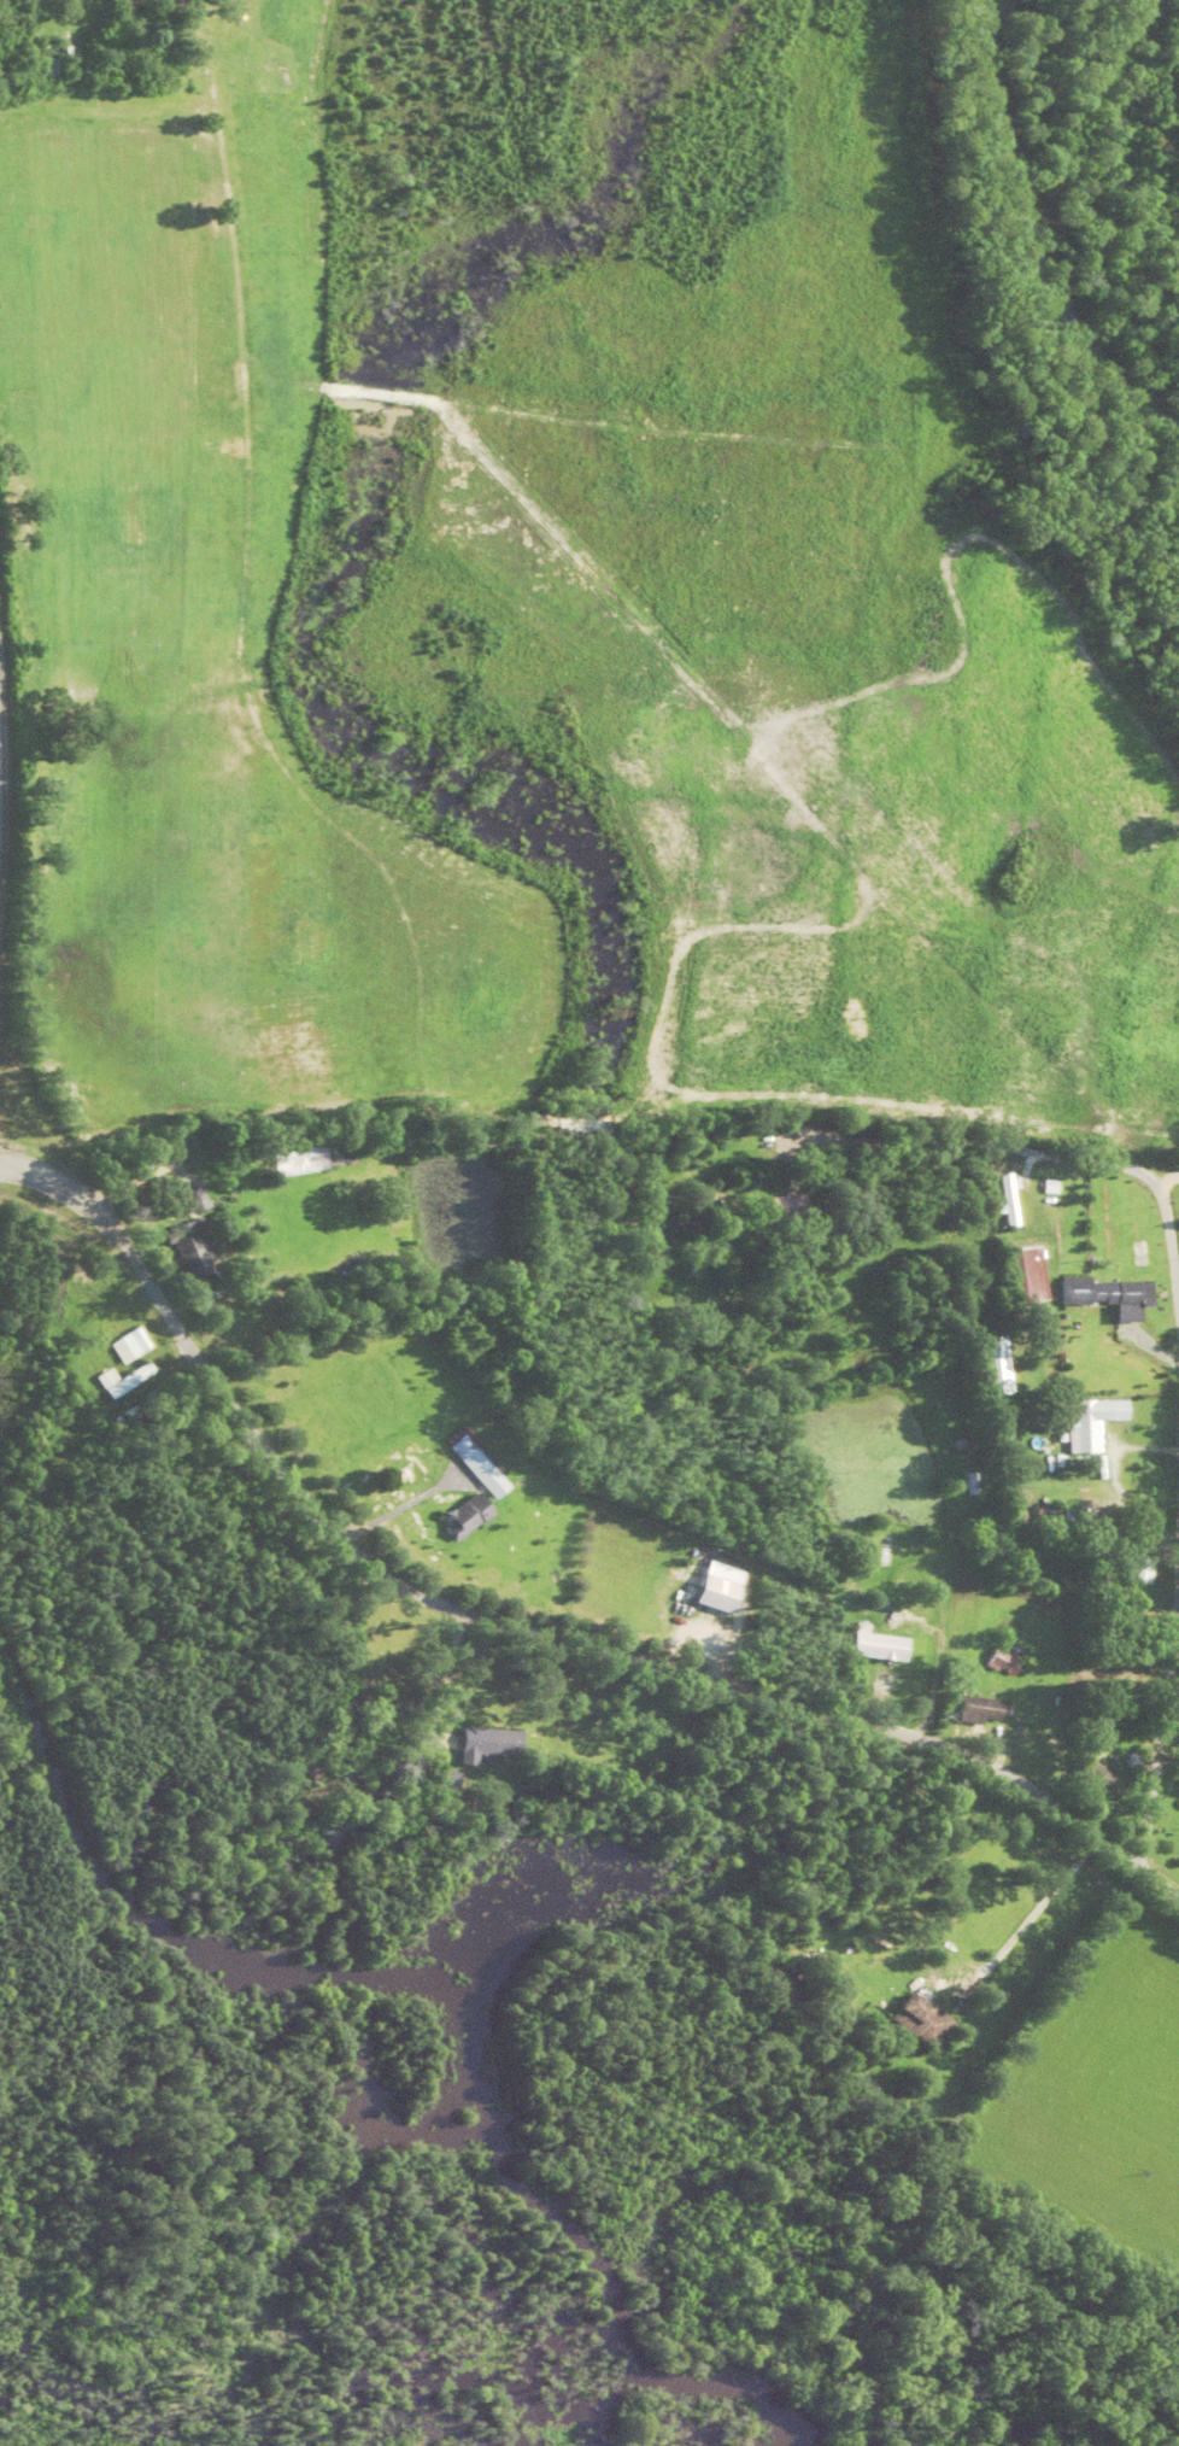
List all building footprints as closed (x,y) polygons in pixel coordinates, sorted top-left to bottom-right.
[(997,1204),(996,1204),(998,1226),(1013,1225),(1008,1187),(1013,1186),(1012,1173),(993,1175),(997,1204)] [(1043,1299),(1040,1245),(1006,1247),(1009,1301),(1043,1299)] [(1145,1280),(1084,1280),(1084,1275),(1055,1275),(1055,1302),(1106,1302),(1106,1321),(1135,1321),(1134,1306),(1145,1306),(1145,1280)] [(1005,1392),(1003,1336),(983,1336),(985,1374),(984,1374),(985,1393),(1005,1392)] [(1119,1398),(1062,1400),(1063,1453),(1095,1452),(1094,1419),(1120,1419),(1119,1398)] [(1145,1584),(1148,1557),(1123,1555),(1121,1582),(1145,1584)] [(734,1571),(699,1559),(685,1602),(721,1613),(734,1571)] [(901,1637),(862,1633),(863,1623),(847,1622),(844,1655),(899,1661),(901,1637)] [(1009,1675),(1015,1656),(1007,1654),(1010,1643),(990,1637),(981,1666),(1009,1675)] [(997,1699),(954,1695),(951,1717),(995,1721),(997,1699)] [(1110,1794),(1118,1772),(1085,1760),(1077,1782),(1110,1794)] [(923,2006),(903,1991),(885,2015),(927,2048),(949,2020),(926,2002),(923,2006)]
